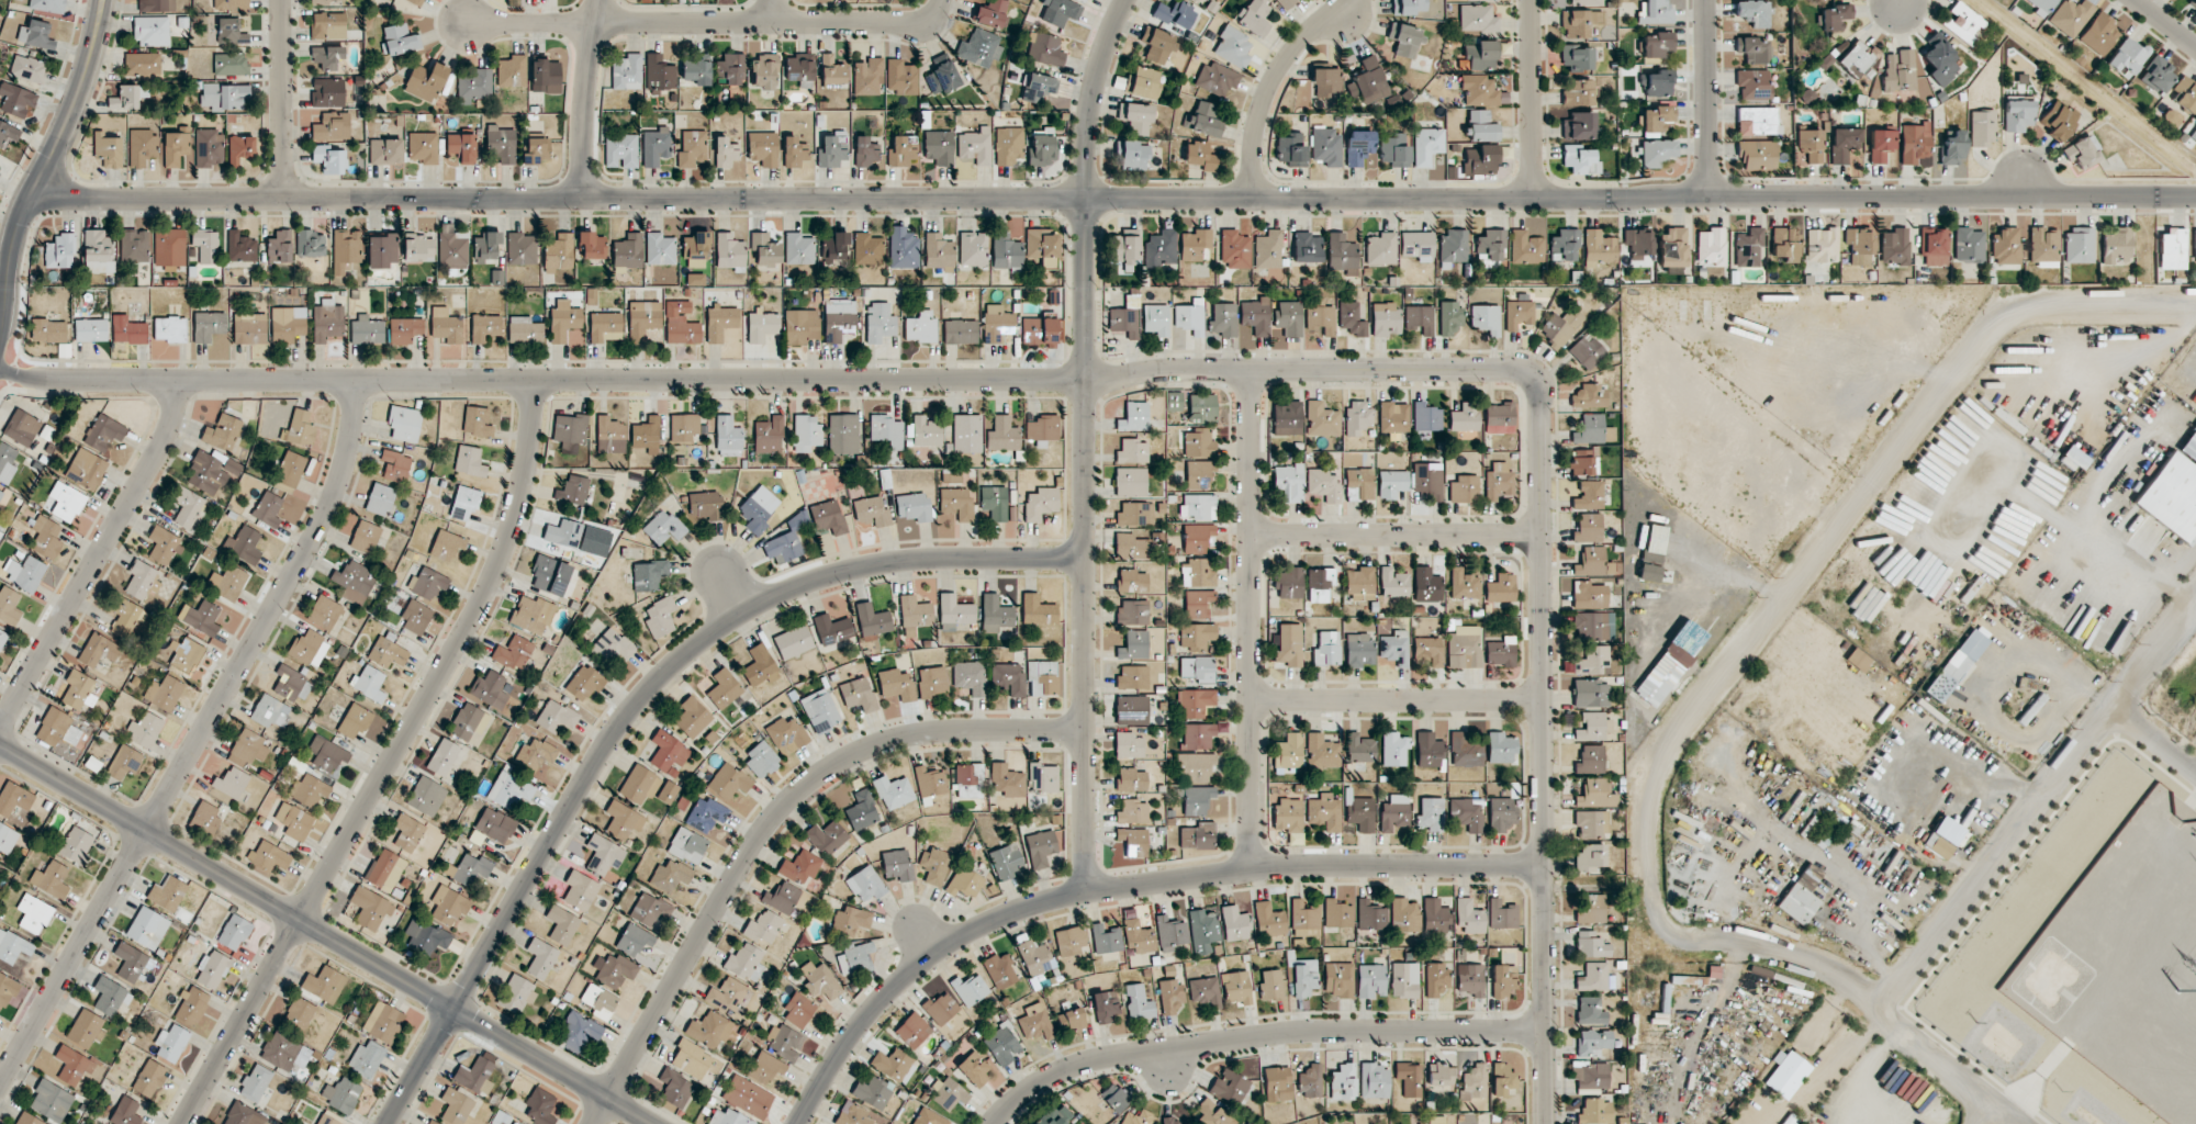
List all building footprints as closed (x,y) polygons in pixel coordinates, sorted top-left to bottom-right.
[(63,14),(65,0),(31,0),(29,8),(63,14)] [(139,11),(175,12),(175,0),(168,0),(139,0),(139,11)] [(214,9),(249,10),(249,0),(214,0),(214,9)] [(972,21),(1002,30),(1011,2),(1003,0),(990,0),(987,9),(976,6),(972,21)] [(1068,18),(1077,21),(1083,6),(1067,0),(1042,0),(1041,3),(1046,5),(1040,21),(1063,29),(1068,18)] [(1152,14),(1184,31),(1196,9),(1180,0),(1176,0),(1172,9),(1158,2),(1152,14)] [(1270,7),(1259,0),(1249,0),(1235,23),(1262,39),(1271,25),(1262,20),(1270,7)] [(1298,0),(1277,0),(1285,11),(1299,0),(1298,0)] [(1414,15),(1414,11),(1426,11),(1426,0),(1392,0),(1392,15),(1414,15)] [(1674,23),(1674,5),(1666,6),(1666,0),(1645,0),(1645,3),(1638,3),(1639,24),(1674,23)] [(1736,0),(1735,19),(1751,20),(1751,28),(1768,29),(1770,2),(1736,0)] [(1948,14),(1941,22),(1967,44),(1985,23),(1958,0),(1957,0),(1947,13),(1948,14)] [(2044,17),(2058,0),(2024,0),(2044,17)] [(2084,0),(2083,0),(2078,7),(2069,0),(2063,0),(2048,21),(2073,39),(2095,8),(2084,0)] [(1460,32),(1499,31),(1499,16),(1492,16),(1492,4),(1460,5),(1460,32)] [(1852,5),(1820,7),(1822,31),(1844,30),(1844,20),(1852,19),(1852,5)] [(1588,38),(1588,24),(1603,24),(1602,10),(1562,11),(1562,39),(1588,38)] [(2116,22),(2099,10),(2078,40),(2103,57),(2119,33),(2111,28),(2116,22)] [(311,39),(346,39),(346,13),(312,13),(311,39)] [(169,17),(135,17),(135,46),(169,46),(169,17)] [(218,43),(249,44),(249,33),(239,33),(240,18),(218,18),(218,43)] [(21,26),(17,40),(54,50),(56,41),(47,38),(51,24),(30,19),(27,27),(21,26)] [(382,28),(386,42),(381,44),(384,57),(422,47),(419,33),(409,35),(406,22),(382,28)] [(1414,60),(1421,29),(1391,22),(1387,38),(1397,41),(1393,55),(1414,60)] [(1148,44),(1143,59),(1166,66),(1175,36),(1144,26),(1140,42),(1148,44)] [(1244,69),(1250,56),(1246,54),(1253,39),(1224,26),(1219,37),(1221,38),(1213,55),(1244,69)] [(989,68),(992,59),(997,61),(1002,48),(997,46),(1001,37),(974,27),(967,44),(961,41),(956,55),(989,68)] [(1059,51),(1061,36),(1031,32),(1027,61),(1063,66),(1065,52),(1059,51)] [(1674,34),(1643,33),(1642,57),(1665,58),(1665,50),(1674,50),(1674,34)] [(1934,34),(1925,42),(1930,47),(1921,55),(1932,68),(1927,73),(1940,87),(1963,67),(1934,34)] [(2128,36),(2105,63),(2126,80),(2149,53),(2128,36)] [(1735,39),(1736,53),(1745,53),(1745,64),(1768,63),(1768,38),(1735,39)] [(1855,79),(1877,55),(1858,38),(1836,62),(1855,79)] [(1499,60),(1499,40),(1476,41),(1476,45),(1466,46),(1466,70),(1494,70),(1494,60),(1499,60)] [(1594,45),(1563,46),(1563,72),(1595,71),(1594,45)] [(345,59),(345,46),(311,47),(311,60),(321,60),(322,71),(338,70),(338,59),(345,59)] [(1883,54),(1884,92),(1915,90),(1914,49),(1897,50),(1897,54),(1883,54)] [(160,53),(125,53),(125,74),(160,74),(160,53)] [(214,53),(214,75),(247,74),(247,53),(214,53)] [(642,89),(641,53),(626,53),(626,58),(612,58),(612,89),(642,89)] [(661,53),(645,53),(646,90),(677,89),(676,65),(661,66),(661,53)] [(744,53),(723,54),(723,61),(716,61),(716,75),(725,75),(726,85),(745,85),(744,53)] [(959,87),(950,53),(932,57),(936,71),(926,73),(932,94),(959,87)] [(1364,105),(1390,95),(1375,53),(1359,60),(1363,71),(1353,75),(1355,81),(1346,85),(1352,100),(1361,97),(1364,105)] [(526,55),(510,54),(510,60),(498,60),(497,87),(526,87),(526,55)] [(777,88),(776,54),(752,54),(753,89),(777,88)] [(42,82),(46,61),(14,55),(10,77),(42,82)] [(813,55),(787,55),(786,81),(799,81),(799,87),(813,87),(813,55)] [(2146,71),(2139,79),(2160,95),(2177,74),(2154,55),(2143,69),(2146,71)] [(854,94),(879,95),(879,85),(883,85),(883,58),(866,57),(866,62),(855,62),(854,94)] [(902,59),(887,59),(887,89),(895,89),(895,95),(918,95),(917,65),(903,66),(902,59)] [(559,60),(531,61),(532,93),(560,92),(559,60)] [(1194,85),(1224,98),(1229,88),(1234,90),(1241,76),(1206,60),(1194,85)] [(710,85),(710,61),(682,61),(682,80),(694,80),(694,85),(710,85)] [(402,90),(433,103),(448,67),(434,62),(430,71),(414,64),(402,90)] [(1123,92),(1156,100),(1160,84),(1156,83),(1159,72),(1135,65),(1133,75),(1127,73),(1123,92)] [(1340,68),(1313,69),(1313,97),(1340,97),(1340,68)] [(491,69),(474,69),(474,77),(458,77),(457,104),(471,104),(471,98),(491,98),(491,69)] [(1768,69),(1735,70),(1736,86),(1740,86),(1740,99),(1769,98),(1768,69)] [(1673,96),(1672,71),(1642,72),(1643,97),(1673,96)] [(1036,103),(1039,90),(1055,94),(1059,80),(1028,72),(1020,99),(1036,103)] [(1461,75),(1461,90),(1466,90),(1465,105),(1499,106),(1499,90),(1493,90),(1493,76),(1461,75)] [(2195,106),(2195,87),(2181,76),(2167,96),(2191,113),(2195,106)] [(312,106),(344,106),(344,79),(312,79),(312,106)] [(1562,105),(1592,105),(1592,79),(1562,80),(1562,105)] [(22,119),(28,105),(33,108),(39,96),(3,81),(0,88),(0,94),(5,97),(0,109),(0,110),(22,119)] [(119,97),(108,97),(108,110),(139,109),(138,97),(149,97),(149,84),(119,85),(119,97)] [(201,106),(211,106),(211,109),(244,109),(244,98),(250,98),(250,84),(201,84),(201,106)] [(2079,116),(2055,99),(2040,121),(2050,128),(2046,133),(2060,143),(2079,116)] [(2005,133),(2025,132),(2024,125),(2033,125),(2032,100),(2004,101),(2005,133)] [(1185,114),(1182,129),(1220,137),(1224,120),(1213,118),(1216,105),(1198,101),(1195,116),(1185,114)] [(1147,134),(1147,123),(1152,123),(1152,104),(1118,103),(1118,120),(1125,120),(1124,134),(1147,134)] [(1777,107),(1737,108),(1737,135),(1778,134),(1777,107)] [(1499,141),(1500,124),(1488,123),(1489,110),(1469,110),(1469,141),(1499,141)] [(1971,148),(1994,147),(1993,110),(1970,111),(1971,148)] [(1594,112),(1569,112),(1570,119),(1562,119),(1562,140),(1595,139),(1595,131),(1594,112)] [(8,148),(8,141),(20,141),(20,124),(0,124),(0,148),(8,148)] [(515,129),(497,129),(497,124),(488,125),(488,156),(499,156),(499,165),(516,165),(515,129)] [(1902,124),(1901,165),(1917,165),(1917,162),(1930,162),(1931,124),(1902,124)] [(164,132),(165,168),(180,167),(180,155),(189,155),(189,126),(179,126),(179,132),(164,132)] [(670,157),(671,127),(659,126),(659,132),(643,132),(643,167),(658,168),(659,157),(670,157)] [(958,133),(958,158),(974,158),(975,166),(991,166),(990,126),(979,126),(979,133),(958,133)] [(1022,127),(995,128),(996,166),(1014,166),(1014,158),(1023,158),(1022,127)] [(1339,128),(1311,128),(1312,161),(1325,161),(1325,168),(1339,167),(1339,128)] [(1444,153),(1444,128),(1415,129),(1415,168),(1431,167),(1430,154),(1444,153)] [(1849,150),(1863,150),(1863,128),(1831,129),(1832,165),(1850,164),(1849,150)] [(129,130),(130,168),(146,168),(146,157),(157,156),(156,129),(129,130)] [(196,165),(222,165),(222,129),(196,129),(196,165)] [(94,156),(103,156),(103,168),(122,168),(122,137),(104,137),(104,130),(94,130),(94,156)] [(706,130),(682,131),(682,151),(678,151),(678,168),(695,168),(695,162),(706,162),(706,130)] [(847,130),(835,130),(835,136),(822,136),(822,148),(818,148),(818,167),(839,168),(839,160),(846,160),(847,130)] [(1055,164),(1054,130),(1030,130),(1030,165),(1055,164)] [(1806,164),(1822,163),(1821,130),(1796,130),(1797,151),(1806,151),(1806,164)] [(1885,164),(1886,151),(1895,151),(1896,130),(1871,130),(1870,164),(1885,164)] [(1941,165),(1958,165),(1958,157),(1965,158),(1965,130),(1953,130),(1953,138),(1941,137),(1941,165)] [(953,131),(924,131),(924,159),(935,159),(935,166),(952,167),(953,131)] [(1373,131),(1347,132),(1348,167),(1363,167),(1363,153),(1374,153),(1373,131)] [(438,162),(438,132),(409,132),(408,161),(438,162)] [(777,132),(749,132),(748,160),(761,161),(761,168),(776,168),(777,132)] [(1304,167),(1304,132),(1277,132),(1277,161),(1287,161),(1286,167),(1304,167)] [(1391,168),(1408,167),(1407,133),(1380,134),(1381,162),(1391,162),(1391,168)] [(475,134),(445,135),(445,155),(459,155),(459,163),(475,163),(475,134)] [(619,167),(619,168),(637,168),(638,135),(605,134),(604,167),(619,167)] [(2073,160),(2079,170),(2101,159),(2089,135),(2060,150),(2067,163),(2073,160)] [(255,136),(229,137),(230,167),(240,167),(239,157),(255,156),(255,136)] [(740,160),(739,144),(727,145),(727,136),(715,136),(716,168),(732,167),(731,160),(740,160)] [(808,144),(796,144),(796,136),(784,136),(783,168),(800,168),(800,161),(808,161),(808,144)] [(855,167),(871,168),(871,160),(879,160),(879,143),(869,143),(869,136),(855,136),(855,167)] [(888,148),(888,166),(915,167),(916,136),(893,136),(892,148),(888,148)] [(549,137),(526,138),(526,153),(521,153),(522,165),(539,164),(539,160),(550,160),(549,137)] [(370,164),(402,164),(402,138),(369,139),(370,164)] [(1137,141),(1116,140),(1116,152),(1120,153),(1120,169),(1147,169),(1148,145),(1137,145),(1137,141)] [(1660,168),(1660,159),(1676,159),(1676,140),(1642,141),(1642,168),(1660,168)] [(1738,141),(1739,170),(1774,169),(1774,140),(1738,141)] [(1186,141),(1184,163),(1202,165),(1202,171),(1217,172),(1219,155),(1208,154),(1209,143),(1186,141)] [(312,145),(312,162),(322,162),(322,174),(346,174),(346,150),(330,150),(330,144),(312,145)] [(1500,145),(1479,144),(1479,149),(1464,149),(1464,174),(1493,175),(1494,163),(1500,163),(1500,145)] [(1581,150),(1581,144),(1563,145),(1563,166),(1570,166),(1570,174),(1600,173),(1600,161),(1594,161),(1594,149),(1581,150)] [(467,233),(453,233),(453,223),(438,224),(439,268),(468,267),(467,233)] [(891,269),(919,268),(918,235),(906,235),(905,226),(889,226),(891,269)] [(1686,267),(1687,227),(1662,227),(1661,266),(1686,267)] [(1698,231),(1697,265),(1725,266),(1726,227),(1709,227),(1709,232),(1698,231)] [(1762,266),(1761,227),(1748,227),(1749,234),(1735,234),(1736,267),(1762,266)] [(1797,228),(1773,227),(1772,263),(1796,263),(1797,228)] [(1955,262),(1984,262),(1984,231),(1972,231),(1972,227),(1955,227),(1955,262)] [(2066,263),(2093,263),(2094,227),(2066,227),(2066,263)] [(2102,264),(2131,265),(2131,228),(2103,227),(2102,264)] [(1807,228),(1806,262),(1837,262),(1838,229),(1807,228)] [(1909,264),(1909,228),(1892,228),(1892,232),(1882,232),(1882,264),(1909,264)] [(1948,266),(1947,228),(1920,228),(1921,257),(1925,257),(1925,266),(1948,266)] [(1994,264),(2019,264),(2020,228),(1994,228),(1994,264)] [(2058,228),(2030,228),(2029,265),(2057,265),(2058,228)] [(111,272),(110,229),(84,230),(85,272),(111,272)] [(148,229),(121,230),(121,262),(149,261),(148,229)] [(185,265),(185,229),(154,229),(155,266),(185,265)] [(192,245),(199,246),(199,264),(217,264),(218,230),(192,229),(192,245)] [(228,261),(257,262),(257,238),(239,237),(239,229),(228,229),(228,261)] [(268,262),(291,261),(290,229),(275,230),(275,238),(267,238),(268,262)] [(334,275),(345,275),(345,263),(362,263),(362,229),(333,230),(334,275)] [(1058,230),(1026,229),(1026,257),(1058,258),(1058,230)] [(1176,265),(1175,229),(1160,230),(1160,235),(1145,235),(1146,266),(1176,265)] [(1180,260),(1210,261),(1210,251),(1211,251),(1211,229),(1193,229),(1193,233),(1181,233),(1180,260)] [(1250,266),(1250,236),(1237,236),(1237,229),(1221,230),(1221,267),(1250,266)] [(1255,237),(1255,268),(1282,267),(1282,229),(1267,230),(1267,236),(1255,237)] [(1545,238),(1527,237),(1527,229),(1512,229),(1511,263),(1544,264),(1545,238)] [(1551,260),(1578,261),(1578,229),(1558,229),(1558,237),(1551,237),(1551,260)] [(1601,229),(1584,229),(1586,265),(1617,265),(1616,237),(1601,238),(1601,229)] [(1624,229),(1624,246),(1631,246),(1631,260),(1643,260),(1643,255),(1652,255),(1652,229),(1624,229)] [(1872,265),(1871,229),(1845,230),(1845,245),(1851,245),(1852,265),(1872,265)] [(2160,229),(2159,269),(2185,270),(2186,230),(2160,229)] [(1467,230),(1441,230),(1442,269),(1449,269),(1449,262),(1468,262),(1467,230)] [(297,256),(325,256),(325,232),(297,231),(297,256)] [(709,231),(694,232),(694,237),(682,237),(683,260),(710,260),(709,231)] [(594,232),(579,232),(580,259),(605,258),(604,237),(594,237),(594,232)] [(642,267),(642,232),(626,232),(626,241),(613,241),(613,267),(642,267)] [(675,265),(676,238),(662,238),(662,232),(647,232),(646,264),(675,265)] [(717,267),(745,267),(744,240),(732,240),(732,232),(716,232),(717,267)] [(756,265),(781,265),(781,242),(768,242),(768,232),(750,232),(750,250),(756,250),(756,265)] [(786,264),(815,264),(815,238),(801,238),(801,232),(786,232),(786,264)] [(846,232),(832,232),(832,236),(821,237),(822,262),(847,262),(846,232)] [(941,232),(925,232),(925,267),(944,268),(944,272),(953,272),(954,241),(941,240),(941,232)] [(987,265),(986,232),(960,233),(960,266),(987,265)] [(1009,233),(993,232),(993,267),(1022,268),(1022,241),(1009,241),(1009,233)] [(1344,232),(1328,232),(1328,270),(1345,270),(1345,276),(1356,276),(1356,243),(1344,242),(1344,232)] [(1395,232),(1379,233),(1379,237),(1366,237),(1367,264),(1396,264),(1395,232)] [(1433,232),(1400,232),(1400,257),(1420,257),(1420,262),(1429,262),(1429,256),(1433,256),(1433,232)] [(74,268),(74,233),(54,233),(54,242),(45,242),(45,267),(74,268)] [(368,269),(389,268),(389,262),(398,262),(397,233),(386,233),(386,237),(368,237),(368,269)] [(500,233),(473,233),(474,263),(485,263),(485,259),(496,258),(496,245),(501,244),(500,233)] [(507,264),(536,264),(536,234),(508,233),(507,264)] [(573,270),(572,233),(556,233),(556,239),(543,239),(544,271),(573,270)] [(883,264),(883,238),(871,238),(871,233),(855,233),(855,264),(883,264)] [(1319,233),(1293,234),(1294,263),(1321,262),(1319,233)] [(433,235),(404,236),(404,260),(434,260),(433,235)] [(1138,236),(1111,236),(1111,264),(1138,263),(1138,236)] [(705,274),(687,274),(687,285),(705,285),(705,274)] [(1268,296),(1259,297),(1259,301),(1240,302),(1241,325),(1253,325),(1254,337),(1269,337),(1268,296)] [(1203,337),(1203,298),(1192,298),(1192,305),(1174,305),(1174,329),(1192,329),(1192,337),(1203,337)] [(1324,306),(1324,298),(1316,298),(1316,306),(1306,307),(1307,332),(1323,331),(1323,337),(1335,336),(1334,306),(1324,306)] [(314,344),(327,343),(326,337),(344,337),(343,305),(333,305),(333,299),(322,299),(323,306),(313,306),(314,344)] [(566,343),(565,329),(582,328),(582,308),(569,308),(569,299),(556,299),(556,308),(550,308),(551,344),(566,343)] [(824,344),(841,344),(841,334),(856,334),(856,300),(825,300),(824,344)] [(688,301),(665,301),(666,343),(701,343),(701,322),(689,323),(688,301)] [(1461,301),(1440,301),(1440,336),(1455,336),(1455,326),(1462,326),(1461,301)] [(661,302),(628,302),(629,344),(650,343),(650,328),(661,328),(661,302)] [(1276,302),(1276,327),(1284,327),(1284,337),(1301,336),(1301,302),(1276,302)] [(1340,328),(1349,328),(1349,336),(1367,336),(1367,321),(1358,321),(1358,302),(1340,302),(1340,328)] [(1534,302),(1506,302),(1506,332),(1518,332),(1518,324),(1534,324),(1534,302)] [(866,303),(866,344),(880,344),(880,336),(896,336),(896,316),(889,316),(889,303),(866,303)] [(1211,304),(1212,332),(1220,332),(1220,337),(1236,337),(1235,303),(1211,304)] [(1372,303),(1373,337),(1390,337),(1390,333),(1399,333),(1399,303),(1372,303)] [(1002,343),(1002,334),(1015,333),(1015,313),(1003,313),(1002,304),(984,304),(985,343),(1002,343)] [(1143,331),(1155,331),(1156,336),(1169,336),(1169,304),(1143,305),(1143,331)] [(1499,337),(1500,306),(1472,305),(1471,329),(1489,329),(1489,337),(1499,337)] [(448,307),(431,306),(430,337),(446,337),(446,343),(463,344),(464,317),(447,317),(448,307)] [(739,307),(707,306),(707,344),(723,344),(723,328),(739,328),(739,307)] [(1433,306),(1405,306),(1405,328),(1421,329),(1421,336),(1433,336),(1433,306)] [(1561,319),(1553,312),(1538,331),(1552,341),(1548,346),(1557,352),(1584,317),(1571,306),(1561,319)] [(271,307),(272,344),(294,343),(294,335),(306,335),(306,307),(271,307)] [(1109,331),(1127,331),(1127,340),(1137,340),(1137,309),(1109,309),(1109,331)] [(785,345),(807,344),(807,339),(819,339),(819,310),(785,310),(785,345)] [(936,341),(936,318),(932,318),(932,310),(918,310),(918,318),(905,318),(904,341),(936,341)] [(748,311),(748,344),(765,343),(765,334),(779,333),(779,311),(748,311)] [(226,333),(225,312),(194,313),(195,343),(211,343),(211,333),(226,333)] [(234,343),(267,344),(267,314),(234,313),(234,343)] [(622,313),(589,313),(590,341),(622,341),(622,313)] [(128,314),(113,314),(113,343),(147,343),(147,323),(128,323),(128,314)] [(351,320),(351,343),(384,343),(384,320),(368,321),(368,314),(358,314),(358,320),(351,320)] [(501,316),(471,315),(470,343),(485,343),(485,335),(501,335),(501,316)] [(531,316),(509,316),(508,342),(543,342),(544,323),(531,323),(531,316)] [(186,341),(186,317),(154,318),(154,341),(186,341)] [(423,318),(390,319),(390,345),(410,344),(410,336),(424,336),(423,318)] [(1022,318),(1022,346),(1056,345),(1056,318),(1022,318)] [(66,319),(31,321),(32,342),(67,341),(66,319)] [(107,319),(75,319),(76,341),(107,341),(107,319)] [(944,321),(944,344),(977,343),(977,320),(944,321)] [(1585,334),(1568,350),(1586,370),(1604,354),(1585,334)] [(1606,385),(1580,384),(1580,393),(1571,392),(1570,407),(1606,408),(1606,385)] [(1182,392),(1167,392),(1167,411),(1182,411),(1182,392)] [(1189,395),(1189,424),(1216,423),(1216,394),(1189,395)] [(1322,400),(1306,400),(1307,435),(1340,435),(1339,410),(1322,410),(1322,400)] [(1370,401),(1346,401),(1347,436),(1359,436),(1359,428),(1371,428),(1370,401)] [(1442,408),(1425,407),(1425,401),(1413,401),(1413,430),(1441,431),(1442,408)] [(1147,402),(1125,402),(1125,419),(1116,419),(1116,430),(1147,431),(1147,402)] [(1478,431),(1478,402),(1460,402),(1460,411),(1449,411),(1449,431),(1478,431)] [(1301,434),(1300,403),(1273,403),(1274,435),(1301,434)] [(1408,433),(1409,403),(1380,403),(1379,432),(1408,433)] [(1514,433),(1513,403),(1485,404),(1485,433),(1514,433)] [(386,426),(393,427),(391,439),(416,443),(422,411),(391,405),(386,426)] [(462,432),(493,437),(494,426),(487,425),(489,409),(466,406),(462,432)] [(43,422),(16,407),(2,433),(28,448),(43,422)] [(281,429),(288,430),(294,407),(311,412),(307,423),(317,425),(312,443),(310,442),(309,447),(279,439),(281,429)] [(204,425),(198,440),(229,453),(237,437),(238,437),(245,422),(220,411),(213,428),(204,425)] [(120,442),(127,427),(98,413),(83,444),(106,454),(113,439),(120,442)] [(1602,413),(1581,414),(1581,431),(1571,431),(1571,443),(1603,443),(1602,413)] [(553,440),(561,441),(560,453),(577,454),(578,444),(585,444),(587,416),(555,414),(553,440)] [(670,415),(671,442),(692,441),(692,434),(699,434),(699,414),(670,415)] [(742,455),(741,427),(733,428),(733,414),(716,414),(717,456),(742,455)] [(783,453),(782,414),(770,415),(770,421),(755,421),(755,453),(783,453)] [(829,415),(829,454),(858,454),(858,414),(829,415)] [(889,450),(902,450),(903,422),(891,421),(891,414),(870,414),(870,439),(889,440),(889,450)] [(982,414),(953,415),(953,452),(983,452),(982,414)] [(987,431),(987,450),(1019,450),(1019,428),(1010,427),(1010,414),(993,414),(993,431),(987,431)] [(597,415),(597,453),(626,453),(626,422),(609,422),(609,415),(597,415)] [(631,447),(647,447),(647,454),(658,454),(659,415),(647,415),(647,424),(631,424),(631,447)] [(822,424),(816,424),(816,415),(794,416),(795,453),(811,452),(810,445),(822,445),(822,424)] [(942,421),(925,421),(925,415),(913,415),(913,446),(942,447),(942,421)] [(1058,415),(1037,415),(1037,421),(1026,422),(1026,441),(1059,440),(1058,415)] [(2178,451),(2192,461),(2195,456),(2195,427),(2178,451)] [(1184,457),(1211,456),(1211,429),(1184,430),(1184,457)] [(1147,463),(1147,440),(1121,440),(1121,451),(1116,451),(1116,463),(1147,463)] [(478,464),(482,449),(459,444),(453,471),(485,478),(488,466),(478,464)] [(2074,466),(2082,471),(2090,458),(2068,445),(2059,462),(2072,470),(2074,466)] [(14,483),(14,446),(0,446),(0,483),(14,483)] [(96,491),(108,460),(77,448),(65,479),(96,491)] [(198,448),(223,462),(219,469),(229,474),(223,486),(219,483),(212,495),(187,482),(191,473),(188,471),(192,462),(191,461),(198,448)] [(285,449),(306,459),(293,488),(272,480),(285,449)] [(380,460),(387,462),(382,477),(404,483),(412,457),(383,449),(380,460)] [(1597,457),(1589,458),(1589,449),(1571,450),(1572,475),(1598,474),(1597,457)] [(2193,464),(2172,449),(2132,504),(2190,547),(2195,539),(2195,460),(2193,464)] [(1187,461),(1186,489),(1210,489),(1211,472),(1213,472),(1213,461),(1187,461)] [(1485,471),(1486,502),(1502,502),(1502,495),(1515,494),(1514,471),(1507,471),(1507,462),(1491,462),(1492,471),(1485,471)] [(1442,463),(1413,463),(1413,492),(1431,491),(1431,502),(1442,502),(1442,463)] [(1274,465),(1273,490),(1284,490),(1283,503),(1302,503),(1302,465),(1274,465)] [(1146,468),(1115,468),(1116,497),(1147,496),(1146,468)] [(1346,469),(1346,501),(1373,500),(1372,468),(1346,469)] [(1339,503),(1339,475),(1328,475),(1328,469),(1307,469),(1307,494),(1325,494),(1325,504),(1339,503)] [(1408,471),(1379,471),(1379,500),(1396,500),(1397,491),(1408,491),(1408,471)] [(588,477),(567,475),(565,492),(556,491),(555,501),(585,504),(588,477)] [(1449,477),(1450,503),(1478,502),(1477,477),(1449,477)] [(86,494),(56,481),(49,497),(57,500),(51,515),(74,524),(86,494)] [(1602,481),(1579,481),(1579,498),(1572,498),(1572,509),(1602,509),(1602,481)] [(365,510),(387,517),(395,489),(373,482),(365,510)] [(177,484),(168,499),(181,506),(172,521),(188,530),(205,499),(177,484)] [(737,510),(749,521),(744,526),(757,537),(768,525),(764,521),(781,502),(760,484),(737,510)] [(481,490),(456,485),(451,516),(468,520),(470,509),(478,511),(481,490)] [(990,522),(1007,522),(1007,487),(981,487),(981,510),(990,510),(990,522)] [(1058,487),(1037,488),(1037,493),(1025,493),(1026,522),(1041,522),(1041,513),(1059,512),(1058,487)] [(265,490),(283,499),(273,516),(280,520),(274,529),(250,515),(265,490)] [(722,518),(721,492),(688,493),(689,519),(722,518)] [(896,495),(898,519),(915,518),(915,522),(930,522),(928,493),(896,495)] [(1215,494),(1182,495),(1182,519),(1215,518),(1215,494)] [(874,528),(892,525),(888,508),(883,509),(881,495),(853,501),(859,529),(873,526),(874,528)] [(830,527),(833,537),(847,532),(837,498),(810,507),(818,531),(830,527)] [(1116,526),(1153,525),(1153,502),(1121,503),(1121,512),(1116,512),(1116,526)] [(664,507),(641,529),(657,546),(669,534),(677,542),(687,531),(664,507)] [(790,531),(761,544),(768,559),(774,557),(777,565),(804,554),(794,532),(810,524),(804,511),(785,520),(790,531)] [(1601,542),(1600,513),(1578,514),(1578,531),(1572,531),(1572,542),(1601,542)] [(40,533),(31,549),(53,561),(63,542),(56,538),(62,526),(39,514),(31,528),(40,533)] [(547,524),(542,540),(577,549),(583,524),(561,518),(559,527),(547,524)] [(381,527),(358,520),(350,547),(373,554),(381,527)] [(155,524),(147,538),(156,542),(148,557),(166,566),(173,551),(179,554),(183,548),(178,544),(181,539),(155,524)] [(243,524),(260,535),(253,548),(261,552),(254,565),(221,547),(227,535),(234,539),(243,524)] [(1216,536),(1215,524),(1183,525),(1184,554),(1208,553),(1207,536),(1216,536)] [(1644,560),(1663,561),(1666,526),(1648,524),(1644,560)] [(467,538),(438,529),(430,556),(454,563),(458,549),(464,550),(467,538)] [(1134,539),(1134,533),(1115,533),(1116,560),(1150,559),(1150,539),(1134,539)] [(1572,575),(1613,574),(1613,562),(1604,562),(1604,547),(1580,547),(1580,564),(1572,564),(1572,575)] [(17,576),(13,585),(34,594),(47,564),(27,555),(23,565),(9,559),(4,571),(17,576)] [(572,564),(538,555),(530,587),(563,596),(572,564)] [(135,558),(127,572),(133,574),(123,591),(142,602),(147,592),(155,596),(161,584),(156,581),(160,572),(135,558)] [(340,595),(362,606),(377,575),(348,560),(341,574),(334,570),(329,580),(344,587),(340,595)] [(1215,586),(1215,571),(1207,571),(1207,560),(1182,560),(1182,586),(1215,586)] [(633,562),(634,592),(659,591),(658,577),(669,576),(668,561),(633,562)] [(212,571),(222,576),(228,563),(248,574),(233,603),(203,587),(212,571)] [(1657,583),(1660,567),(1640,563),(1637,579),(1657,583)] [(439,587),(445,590),(450,579),(423,566),(417,578),(412,576),(406,588),(432,601),(439,587)] [(1373,566),(1359,566),(1359,571),(1347,571),(1347,600),(1374,600),(1373,566)] [(1408,573),(1392,574),(1392,566),(1380,567),(1381,597),(1409,596),(1408,573)] [(1414,601),(1442,602),(1442,576),(1431,576),(1431,566),(1415,566),(1414,601)] [(1278,598),(1302,598),(1302,567),(1288,567),(1289,574),(1278,574),(1278,598)] [(1451,567),(1451,598),(1479,598),(1479,575),(1463,576),(1462,567),(1451,567)] [(1309,603),(1329,602),(1328,587),(1335,587),(1334,568),(1307,569),(1309,603)] [(1147,591),(1147,574),(1136,574),(1136,569),(1120,569),(1120,592),(1147,591)] [(1485,582),(1485,603),(1515,602),(1514,573),(1496,574),(1496,581),(1485,582)] [(1606,608),(1607,585),(1590,585),(1590,581),(1578,580),(1578,593),(1572,593),(1572,608),(1606,608)] [(15,627),(22,612),(14,609),(21,594),(6,587),(0,601),(0,620),(15,627)] [(1214,590),(1185,591),(1186,619),(1207,619),(1207,601),(1214,601),(1214,590)] [(110,630),(119,616),(108,609),(116,593),(139,605),(122,637),(110,630)] [(956,593),(940,593),(940,632),(955,631),(955,624),(975,624),(975,604),(956,604),(956,593)] [(982,633),(998,633),(998,625),(1014,625),(1014,606),(998,606),(998,593),(983,593),(982,633)] [(1057,604),(1039,604),(1038,593),(1023,593),(1023,624),(1057,624),(1057,604)] [(330,633),(343,606),(319,594),(305,621),(330,633)] [(509,623),(543,637),(556,605),(537,597),(535,601),(520,595),(509,623)] [(900,595),(902,636),(915,636),(914,626),(933,625),(932,603),(915,603),(915,595),(900,595)] [(644,607),(649,618),(644,620),(652,639),(676,629),(669,613),(677,609),(671,596),(644,607)] [(184,603),(197,609),(202,599),(220,609),(212,622),(219,627),(212,638),(176,617),(184,603)] [(406,619),(402,628),(421,636),(433,610),(409,599),(401,617),(406,619)] [(1148,601),(1118,600),(1118,625),(1148,625),(1148,601)] [(889,611),(873,613),(871,601),(856,603),(861,637),(893,632),(889,611)] [(855,636),(848,617),(831,623),(827,612),(813,617),(822,646),(855,636)] [(1611,612),(1574,613),(1574,641),(1612,640),(1611,612)] [(1694,655),(1693,654),(1706,635),(1686,620),(1633,692),(1655,709),(1694,655)] [(773,637),(782,660),(814,647),(804,624),(773,637)] [(1216,624),(1181,624),(1180,650),(1205,651),(1205,641),(1216,641),(1216,624)] [(1301,624),(1278,624),(1279,651),(1275,651),(1275,662),(1285,662),(1285,667),(1301,667),(1301,624)] [(625,661),(635,650),(611,626),(589,648),(607,666),(618,654),(625,661)] [(1449,668),(1481,668),(1480,626),(1449,626),(1449,668)] [(1940,704),(1989,641),(1973,628),(1924,691),(1940,704)] [(297,635),(287,653),(316,669),(331,642),(307,629),(302,638),(297,635)] [(92,630),(122,648),(113,662),(101,655),(92,668),(76,660),(92,630)] [(1116,659),(1147,658),(1147,630),(1125,630),(1126,647),(1116,647),(1116,659)] [(1380,636),(1380,659),(1396,659),(1396,668),(1408,668),(1408,630),(1393,630),(1393,636),(1380,636)] [(1313,665),(1340,664),(1340,631),(1319,632),(1319,648),(1313,648),(1313,665)] [(535,645),(515,633),(506,648),(498,644),(491,657),(519,673),(535,645)] [(1347,634),(1347,666),(1372,665),(1372,633),(1347,634)] [(403,667),(410,651),(377,636),(367,659),(388,668),(391,661),(403,667)] [(1486,642),(1486,666),(1515,665),(1514,636),(1503,636),(1503,642),(1486,642)] [(171,639),(180,643),(184,637),(205,649),(197,665),(192,663),(187,674),(169,663),(175,653),(166,648),(171,639)] [(1431,667),(1441,668),(1442,638),(1414,637),(1414,659),(1431,660),(1431,667)] [(748,650),(754,662),(741,670),(751,686),(778,670),(762,642),(748,650)] [(1608,645),(1585,646),(1585,659),(1573,659),(1573,675),(1609,674),(1608,645)] [(1844,661),(1864,672),(1871,658),(1852,648),(1844,661)] [(1180,657),(1180,676),(1193,676),(1193,682),(1213,682),(1213,657),(1180,657)] [(150,661),(159,666),(156,672),(147,667),(150,661)] [(954,687),(971,687),(971,697),(984,697),(984,661),(953,662),(954,687)] [(1028,662),(1029,695),(1058,694),(1058,661),(1028,662)] [(607,679),(581,663),(565,690),(584,702),(591,689),(598,694),(607,679)] [(1024,697),(1024,663),(993,664),(993,689),(1009,689),(1009,697),(1024,697)] [(273,690),(301,704),(313,681),(280,664),(275,673),(280,676),(273,690)] [(379,690),(386,673),(364,664),(353,690),(382,702),(385,693),(379,690)] [(1147,665),(1121,666),(1121,675),(1116,675),(1116,689),(1148,688),(1147,665)] [(712,675),(718,684),(706,693),(718,710),(744,692),(725,666),(712,675)] [(948,694),(945,666),(917,670),(920,697),(948,694)] [(71,667),(96,681),(89,693),(97,697),(91,707),(82,702),(77,710),(60,700),(69,685),(64,682),(71,667)] [(900,703),(915,701),(911,672),(899,674),(899,668),(878,671),(882,697),(899,695),(900,703)] [(476,677),(468,694),(502,710),(508,695),(500,691),(506,677),(489,669),(484,680),(476,677)] [(142,697),(169,713),(176,701),(175,700),(184,685),(166,674),(159,685),(152,679),(142,697)] [(134,675),(141,679),(136,687),(130,683),(134,675)] [(846,709),(860,704),(863,714),(878,709),(867,676),(838,685),(846,709)] [(1574,680),(1573,707),(1609,707),(1609,681),(1574,680)] [(814,734),(841,722),(826,688),(800,699),(814,734)] [(1216,690),(1179,689),(1179,718),(1204,719),(1204,705),(1216,706),(1216,690)] [(284,704),(264,692),(249,717),(267,728),(271,721),(283,729),(290,718),(280,711),(284,704)] [(684,711),(673,721),(690,740),(713,718),(691,694),(679,705),(684,711)] [(1148,696),(1115,696),(1116,725),(1148,724),(1148,696)] [(534,722),(555,734),(561,723),(572,730),(580,716),(549,697),(534,722)] [(481,734),(491,715),(464,701),(448,732),(468,742),(474,731),(481,734)] [(356,741),(372,713),(352,702),(337,731),(356,741)] [(34,737),(53,748),(59,737),(74,746),(82,732),(70,724),(74,719),(51,706),(40,722),(42,723),(34,737)] [(131,720),(136,723),(144,710),(165,721),(148,750),(128,739),(132,732),(125,729),(131,720)] [(1574,741),(1605,740),(1605,712),(1582,712),(1582,729),(1574,729),(1574,741)] [(797,716),(785,721),(784,718),(765,726),(778,755),(808,742),(797,716)] [(105,721),(110,724),(107,730),(101,728),(105,721)] [(1216,736),(1216,724),(1184,723),(1184,749),(1211,749),(1211,736),(1216,736)] [(265,739),(244,727),(229,752),(250,764),(265,739)] [(650,741),(659,746),(649,763),(674,778),(680,769),(692,749),(658,728),(650,741)] [(101,730),(109,734),(105,741),(97,735),(101,730)] [(1359,731),(1346,732),(1347,762),(1374,762),(1374,739),(1359,739),(1359,731)] [(1382,766),(1405,766),(1406,748),(1409,749),(1410,737),(1398,737),(1399,732),(1383,731),(1382,766)] [(1484,766),(1483,739),(1464,740),(1464,731),(1451,732),(1452,767),(1484,766)] [(1487,762),(1515,763),(1515,737),(1504,737),(1504,732),(1488,731),(1487,762)] [(1116,757),(1144,757),(1144,738),(1134,738),(1134,732),(1116,732),(1116,757)] [(1275,768),(1302,767),(1301,732),(1285,732),(1286,742),(1275,742),(1275,768)] [(1341,767),(1340,742),(1323,742),(1323,732),(1307,732),(1308,768),(1341,767)] [(1443,767),(1443,741),(1434,741),(1434,732),(1417,732),(1417,767),(1443,767)] [(346,763),(351,754),(316,734),(307,750),(316,755),(311,764),(332,775),(340,760),(346,763)] [(559,750),(531,734),(516,762),(543,777),(559,750)] [(425,767),(444,778),(461,748),(442,737),(425,767)] [(761,780),(781,760),(763,741),(742,760),(761,780)] [(104,773),(120,782),(125,771),(133,776),(142,762),(141,761),(143,756),(122,744),(104,773)] [(1603,745),(1580,745),(1580,762),(1574,762),(1574,773),(1603,773),(1603,745)] [(1215,753),(1177,754),(1178,774),(1185,774),(1185,782),(1211,781),(1211,766),(1216,766),(1215,753)] [(90,754),(102,763),(96,773),(82,764),(90,754)] [(738,789),(744,793),(753,782),(726,760),(706,786),(727,802),(738,789)] [(1024,772),(1006,772),(1006,762),(992,762),(992,791),(1003,791),(1003,797),(1024,797),(1024,772)] [(662,777),(633,764),(619,794),(641,804),(645,795),(652,799),(662,777)] [(943,769),(926,773),(924,764),(913,767),(921,798),(948,791),(943,769)] [(982,764),(956,764),(957,798),(983,798),(982,764)] [(1058,792),(1058,765),(1030,764),(1030,792),(1058,792)] [(216,776),(210,785),(237,800),(250,776),(231,765),(222,780),(216,776)] [(1147,772),(1136,772),(1136,768),(1117,768),(1117,791),(1147,791),(1147,772)] [(530,802),(537,785),(498,770),(487,799),(515,811),(520,798),(530,802)] [(313,809),(320,796),(326,799),(332,787),(306,773),(301,782),(295,779),(287,795),(313,809)] [(872,780),(887,812),(915,799),(905,776),(889,783),(885,774),(872,780)] [(435,817),(447,787),(418,776),(407,806),(435,817)] [(1607,777),(1582,778),(1583,796),(1574,796),(1574,807),(1617,806),(1616,794),(1608,794),(1607,777)] [(656,799),(670,805),(679,786),(665,780),(656,799)] [(8,819),(14,805),(28,811),(36,794),(8,781),(0,799),(0,815),(8,819)] [(1184,816),(1207,816),(1207,798),(1216,798),(1215,787),(1184,787),(1184,816)] [(880,819),(865,788),(853,794),(857,804),(844,810),(854,831),(880,819)] [(1341,799),(1332,799),(1332,792),(1319,792),(1319,799),(1308,799),(1308,823),(1325,823),(1325,832),(1340,832),(1341,799)] [(723,824),(730,809),(698,795),(685,824),(708,834),(715,820),(723,824)] [(1408,795),(1389,795),(1389,803),(1380,803),(1381,833),(1392,833),(1392,827),(1409,826),(1408,795)] [(1358,833),(1374,833),(1374,796),(1347,797),(1347,823),(1358,823),(1358,833)] [(1148,803),(1139,803),(1139,798),(1121,799),(1121,812),(1116,812),(1116,823),(1148,822),(1148,803)] [(1419,799),(1420,831),(1444,830),(1443,798),(1419,799)] [(1506,826),(1515,826),(1515,798),(1490,798),(1489,833),(1506,833),(1506,826)] [(638,832),(646,818),(612,799),(605,812),(614,817),(606,832),(624,842),(632,829),(638,832)] [(1302,799),(1275,799),(1275,831),(1302,831),(1302,799)] [(1481,834),(1482,799),(1450,799),(1449,824),(1468,824),(1467,833),(1481,834)] [(188,825),(211,837),(221,819),(215,816),(218,809),(201,800),(188,825)] [(302,843),(315,818),(283,801),(274,819),(288,826),(284,834),(302,843)] [(474,830),(506,844),(517,821),(485,806),(474,830)] [(1823,851),(1847,821),(1834,811),(1828,819),(1817,810),(1799,833),(1823,851)] [(1579,837),(1608,837),(1608,811),(1574,811),(1574,827),(1579,827),(1579,837)] [(393,826),(401,830),(393,845),(411,854),(426,826),(400,812),(393,826)] [(1923,845),(1946,859),(1965,830),(1942,815),(1923,845)] [(825,857),(850,839),(835,819),(820,830),(815,824),(805,831),(825,857)] [(1180,828),(1180,848),(1214,849),(1214,822),(1197,822),(1197,828),(1180,828)] [(8,855),(20,834),(5,825),(0,833),(0,850),(8,855)] [(81,865),(95,837),(72,825),(58,854),(81,865)] [(697,865),(709,840),(679,826),(667,851),(697,865)] [(1147,829),(1116,829),(1116,840),(1125,840),(1125,857),(1147,857),(1147,829)] [(1025,835),(1032,870),(1048,867),(1045,855),(1058,852),(1053,830),(1025,835)] [(603,877),(609,866),(616,869),(626,850),(593,832),(585,846),(595,851),(585,868),(603,877)] [(285,870),(293,856),(260,838),(247,862),(269,874),(275,864),(285,870)] [(1022,867),(1018,844),(991,850),(997,881),(1016,877),(1014,868),(1022,867)] [(1604,871),(1604,844),(1576,844),(1577,872),(1604,871)] [(941,888),(952,854),(927,845),(919,867),(928,870),(924,882),(941,888)] [(406,859),(379,848),(365,882),(391,893),(406,859)] [(823,859),(800,848),(793,863),(783,858),(777,873),(802,885),(806,876),(813,879),(823,859)] [(882,852),(885,878),(898,876),(899,882),(913,881),(908,849),(882,852)] [(659,864),(648,883),(671,895),(679,880),(688,885),(695,872),(669,858),(664,867),(659,864)] [(43,873),(35,869),(28,882),(62,901),(70,887),(62,882),(69,869),(51,859),(43,873)] [(1808,893),(1823,873),(1809,862),(1776,906),(1802,926),(1821,902),(1808,893)] [(858,893),(865,903),(886,890),(870,864),(845,880),(855,896),(858,893)] [(957,890),(974,899),(985,878),(959,864),(945,891),(954,896),(957,890)] [(564,882),(570,886),(562,901),(585,913),(601,885),(572,869),(564,882)] [(145,900),(174,913),(188,884),(169,875),(162,889),(152,884),(145,900)] [(760,901),(788,916),(802,890),(781,880),(773,895),(765,891),(760,901)] [(391,915),(396,905),(357,884),(349,901),(362,908),(354,922),(374,933),(385,912),(391,915)] [(437,905),(430,918),(450,928),(459,912),(465,915),(472,901),(440,884),(431,901),(437,905)] [(673,908),(643,891),(629,916),(650,928),(656,918),(665,923),(673,908)] [(40,936),(54,908),(25,893),(17,908),(25,913),(19,925),(40,936)] [(1605,894),(1577,895),(1577,923),(1605,922),(1605,894)] [(1391,932),(1419,931),(1418,902),(1406,903),(1406,897),(1391,898),(1391,932)] [(1423,898),(1423,932),(1449,932),(1449,907),(1439,907),(1439,897),(1423,898)] [(1458,933),(1485,933),(1485,910),(1471,910),(1471,897),(1457,897),(1458,933)] [(1292,936),(1319,936),(1319,908),(1303,908),(1302,898),(1292,898),(1292,936)] [(1325,927),(1353,927),(1353,904),(1335,904),(1335,898),(1325,898),(1325,927)] [(1368,898),(1357,898),(1358,930),(1387,929),(1386,906),(1368,906),(1368,898)] [(1517,928),(1517,905),(1500,904),(1500,898),(1489,898),(1489,928),(1517,928)] [(1254,902),(1257,937),(1286,934),(1284,911),(1271,912),(1269,900),(1254,902)] [(854,938),(858,927),(868,930),(873,914),(840,903),(831,931),(854,938)] [(548,938),(566,947),(581,919),(552,904),(545,917),(556,923),(548,938)] [(124,936),(153,952),(170,921),(142,905),(124,936)] [(1222,906),(1225,941),(1251,939),(1248,913),(1238,914),(1237,905),(1222,906)] [(749,919),(741,934),(757,942),(759,939),(771,945),(784,918),(762,908),(756,922),(749,919)] [(1128,955),(1156,951),(1152,928),(1139,930),(1136,908),(1122,910),(1128,955)] [(1188,911),(1194,956),(1212,954),(1211,942),(1220,941),(1217,912),(1204,914),(1204,909),(1188,911)] [(251,922),(230,913),(217,945),(237,954),(251,922)] [(1155,916),(1162,953),(1174,951),(1173,946),(1189,943),(1184,919),(1168,922),(1166,914),(1155,916)] [(404,932),(411,936),(407,945),(429,956),(435,945),(446,950),(453,936),(413,916),(404,932)] [(615,947),(635,959),(643,944),(651,948),(657,937),(629,922),(615,947)] [(1095,954),(1123,950),(1120,928),(1103,930),(1102,922),(1091,924),(1095,954)] [(1055,931),(1059,957),(1081,954),(1080,946),(1086,945),(1083,926),(1055,931)] [(13,965),(19,951),(31,956),(36,945),(5,930),(0,941),(0,959),(13,965)] [(1610,957),(1610,944),(1602,944),(1602,938),(1594,938),(1594,931),(1577,931),(1576,956),(1610,957)] [(545,981),(558,948),(531,937),(526,950),(534,954),(526,973),(545,981)] [(1027,976),(1054,969),(1047,943),(1035,946),(1033,939),(1019,943),(1027,976)] [(135,986),(151,958),(121,940),(113,954),(124,961),(116,975),(135,986)] [(722,966),(754,985),(764,967),(758,963),(764,953),(743,941),(735,956),(730,953),(722,966)] [(853,946),(851,941),(842,943),(844,953),(837,955),(841,974),(872,966),(869,953),(875,951),(873,941),(853,946)] [(195,982),(216,991),(231,959),(209,949),(199,970),(201,970),(195,982)] [(1005,951),(983,961),(996,991),(1018,980),(1005,951)] [(633,980),(639,965),(607,952),(595,981),(618,990),(624,976),(633,980)] [(1317,988),(1316,959),(1293,960),(1294,998),(1310,998),(1310,989),(1317,988)] [(815,967),(810,960),(799,968),(808,982),(804,985),(813,998),(822,992),(828,1001),(843,991),(823,962),(815,967)] [(335,1004),(347,975),(313,961),(301,991),(335,1004)] [(1392,998),(1418,997),(1417,962),(1391,963),(1392,998)] [(1607,962),(1584,962),(1584,976),(1576,976),(1576,990),(1607,990),(1607,962)] [(1354,996),(1353,963),(1324,963),(1325,997),(1354,996)] [(1440,998),(1441,987),(1447,988),(1448,963),(1426,963),(1425,998),(1440,998)] [(1483,964),(1457,965),(1457,991),(1468,991),(1468,998),(1483,998),(1483,964)] [(1384,995),(1385,965),(1358,965),(1358,998),(1373,998),(1373,995),(1384,995)] [(1508,990),(1516,989),(1515,965),(1492,965),(1493,998),(1508,998),(1508,990)] [(1262,1001),(1283,1000),(1282,970),(1261,971),(1262,1001)] [(1251,1004),(1248,971),(1221,973),(1224,1001),(1236,1000),(1236,1006),(1251,1004)] [(962,982),(958,976),(950,981),(966,1008),(990,993),(978,972),(962,982)] [(538,985),(511,974),(499,1005),(520,1014),(525,1001),(531,1004),(538,985)] [(119,1007),(125,1011),(134,994),(101,975),(93,988),(102,992),(93,1007),(112,1018),(119,1007)] [(703,1001),(733,1016),(748,986),(726,976),(718,991),(710,986),(703,1001)] [(8,1008),(8,997),(19,997),(19,978),(0,978),(0,1008),(8,1008)] [(1177,1014),(1176,1005),(1184,1004),(1180,978),(1159,981),(1163,1016),(1177,1014)] [(1210,1009),(1220,1008),(1218,978),(1189,979),(1191,1004),(1210,1003),(1210,1009)] [(579,1004),(609,1018),(618,997),(588,983),(579,1004)] [(1154,1001),(1145,1001),(1144,983),(1127,984),(1128,1019),(1155,1017),(1154,1001)] [(194,1028),(210,995),(189,985),(173,1018),(194,1028)] [(923,1008),(940,1027),(960,1008),(943,989),(923,1008)] [(1112,1017),(1120,1016),(1115,990),(1092,994),(1098,1025),(1113,1022),(1112,1017)] [(781,1015),(801,1029),(818,1006),(797,991),(781,1015)] [(281,1020),(301,1033),(317,1008),(297,995),(281,1020)] [(1607,1023),(1606,1011),(1600,1011),(1600,996),(1577,997),(1578,1024),(1607,1023)] [(399,1011),(377,999),(361,1030),(391,1045),(401,1026),(393,1022),(399,1011)] [(1027,1015),(1018,1018),(1026,1040),(1043,1034),(1046,1041),(1055,1037),(1042,1001),(1024,1007),(1027,1015)] [(1086,1025),(1080,1006),(1063,1011),(1068,1030),(1086,1025)] [(100,1042),(105,1032),(100,1029),(105,1020),(82,1008),(65,1039),(87,1051),(93,1039),(100,1042)] [(719,1040),(723,1042),(734,1023),(708,1009),(700,1023),(692,1018),(684,1033),(714,1049),(719,1040)] [(558,1041),(582,1050),(586,1038),(599,1043),(605,1024),(569,1011),(558,1041)] [(933,1030),(914,1011),(893,1031),(912,1050),(933,1030)] [(776,1022),(763,1046),(794,1062),(799,1053),(792,1049),(800,1035),(776,1022)] [(156,1056),(177,1064),(189,1031),(172,1024),(169,1032),(160,1029),(155,1044),(159,1046),(156,1056)] [(1015,1060),(1013,1055),(1021,1050),(1007,1024),(983,1037),(1000,1068),(1015,1060)] [(288,1072),(293,1063),(303,1068),(313,1049),(274,1030),(260,1058),(288,1072)] [(1578,1057),(1600,1056),(1600,1049),(1612,1049),(1611,1030),(1577,1030),(1578,1057)] [(669,1064),(708,1085),(713,1077),(704,1072),(713,1055),(682,1039),(669,1064)] [(365,1047),(358,1044),(347,1067),(372,1079),(386,1048),(369,1040),(365,1047)] [(83,1072),(89,1075),(96,1063),(62,1044),(54,1057),(65,1063),(57,1079),(74,1088),(83,1072)] [(1788,1101),(1810,1066),(1781,1047),(1772,1061),(1777,1064),(1763,1085),(1788,1101)] [(913,1057),(893,1048),(889,1057),(876,1051),(869,1066),(902,1081),(913,1057)] [(978,1089),(989,1079),(984,1073),(990,1067),(974,1049),(956,1066),(978,1089)] [(784,1076),(788,1063),(757,1051),(748,1077),(768,1085),(773,1072),(784,1076)] [(452,1078),(485,1098),(493,1083),(486,1079),(495,1065),(478,1055),(469,1070),(460,1064),(452,1078)] [(133,1092),(153,1100),(166,1067),(145,1059),(133,1092)] [(1492,1096),(1505,1096),(1505,1088),(1517,1088),(1517,1072),(1509,1072),(1509,1063),(1492,1062),(1492,1096)] [(1607,1062),(1570,1062),(1571,1079),(1576,1079),(1576,1089),(1608,1088),(1607,1062)] [(238,1095),(258,1105),(273,1072),(253,1063),(238,1095)] [(1321,1097),(1321,1063),(1308,1063),(1307,1073),(1300,1073),(1299,1097),(1321,1097)] [(1355,1063),(1338,1063),(1338,1072),(1331,1072),(1331,1099),(1354,1100),(1355,1063)] [(1485,1063),(1472,1063),(1472,1073),(1463,1073),(1463,1092),(1476,1091),(1476,1097),(1486,1097),(1485,1063)] [(1389,1098),(1389,1064),(1361,1064),(1361,1098),(1389,1098)] [(1395,1079),(1404,1079),(1403,1098),(1421,1098),(1422,1064),(1395,1064),(1395,1079)] [(1454,1064),(1428,1064),(1428,1085),(1453,1085),(1454,1064)] [(660,1097),(680,1110),(695,1085),(665,1067),(657,1079),(667,1085),(660,1097)] [(1265,1068),(1266,1102),(1292,1100),(1290,1067),(1265,1068)] [(1219,1079),(1216,1077),(1209,1091),(1239,1106),(1251,1081),(1225,1068),(1219,1079)] [(721,1100),(763,1120),(775,1094),(733,1074),(721,1100)] [(363,1087),(341,1075),(335,1088),(326,1084),(321,1095),(329,1100),(327,1105),(348,1115),(363,1087)] [(857,1080),(851,1096),(883,1111),(894,1085),(871,1075),(867,1085),(857,1080)] [(947,1113),(958,1101),(963,1105),(971,1096),(948,1075),(941,1083),(938,1080),(926,1093),(947,1113)] [(60,1123),(75,1095),(42,1079),(27,1107),(60,1123)] [(1131,1100),(1114,1081),(1099,1095),(1116,1113),(1131,1100)] [(475,1101),(447,1086),(440,1099),(448,1104),(440,1119),(451,1123),(463,1123),(475,1101)] [(557,1095),(533,1087),(527,1106),(529,1106),(524,1120),(537,1123),(553,1123),(556,1117),(550,1115),(557,1095)] [(135,1114),(140,1102),(122,1095),(110,1123),(111,1123),(139,1123),(142,1117),(135,1114)] [(1205,1123),(1234,1123),(1236,1121),(1207,1097),(1193,1114),(1205,1123)] [(1610,1099),(1580,1100),(1580,1123),(1594,1123),(1611,1123),(1610,1099)] [(833,1123),(835,1123),(872,1123),(876,1117),(846,1100),(833,1123)] [(234,1101),(223,1123),(263,1123),(267,1116),(234,1101)] [(1074,1118),(1059,1101),(1033,1123),(1067,1123),(1074,1118)] [(922,1106),(912,1123),(949,1123),(950,1122),(922,1106)] [(716,1108),(707,1123),(755,1123),(756,1122),(727,1107),(724,1113),(716,1108)] [(1156,1115),(1141,1108),(1137,1116),(1127,1111),(1120,1123),(1152,1123),(1156,1115)] [(1787,1110),(1776,1123),(1804,1123),(1787,1110)] [(45,1121),(21,1111),(15,1123),(44,1123),(45,1121)] [(321,1113),(316,1123),(341,1123),(342,1123),(321,1113)]
